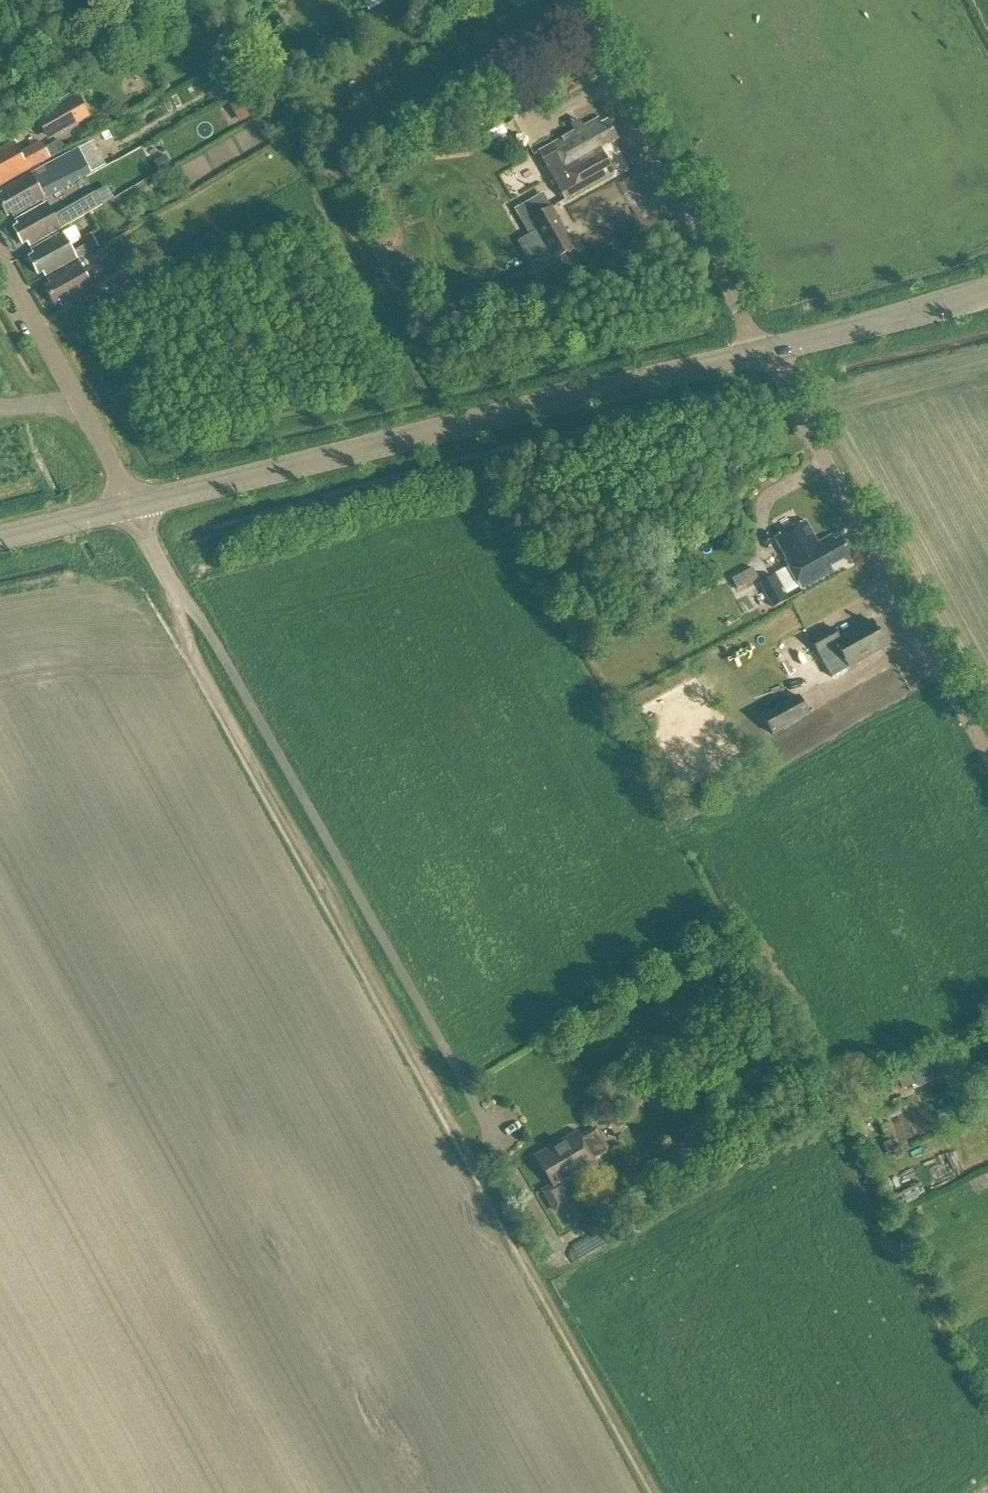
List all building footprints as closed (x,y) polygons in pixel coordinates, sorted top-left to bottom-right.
[(393,15),(387,2),(369,13),(375,25),(393,15)] [(79,97),(35,121),(47,143),(91,118),(79,97)] [(538,154),(564,202),(610,177),(597,152),(617,141),(607,124),(601,127),(598,122),(538,154)] [(20,155),(15,145),(0,154),(0,187),(29,171),(46,161),(42,154),(37,145),(20,155)] [(171,168),(165,158),(158,162),(164,172),(171,168)] [(44,201),(63,191),(62,190),(85,178),(79,164),(55,176),(55,175),(36,184),(31,176),(0,194),(0,195),(2,198),(0,199),(0,207),(6,217),(10,215),(13,219),(44,201)] [(576,250),(543,194),(515,211),(529,236),(536,232),(554,263),(576,250)] [(81,219),(103,207),(96,195),(54,218),(47,205),(15,223),(18,228),(13,231),(22,247),(27,244),(30,249),(60,231),(81,219)] [(45,278),(76,260),(97,249),(90,236),(81,241),(74,229),(31,253),(34,257),(28,260),(38,277),(43,274),(45,278)] [(61,308),(93,291),(98,299),(129,280),(122,269),(115,273),(107,261),(85,274),(79,264),(47,282),(50,287),(45,289),(54,306),(59,304),(61,308)] [(805,523),(774,540),(787,563),(785,564),(787,569),(799,590),(800,592),(833,574),(830,569),(850,558),(840,540),(834,543),(831,538),(817,546),(805,523)] [(752,569),(732,580),(738,591),(758,580),(752,569)] [(764,614),(787,601),(773,577),(759,585),(768,602),(760,606),(764,614)] [(849,670),(887,649),(877,632),(878,631),(873,622),(838,641),(832,630),(811,642),(819,656),(836,646),(849,670)] [(799,697),(764,716),(775,736),(810,717),(799,697)] [(914,1085),(917,1090),(951,1074),(942,1054),(907,1070),(908,1072),(914,1085)] [(914,1085),(908,1072),(896,1078),(902,1091),(914,1085)] [(535,1158),(552,1187),(543,1193),(555,1213),(577,1200),(569,1186),(597,1169),(594,1164),(609,1155),(596,1131),(580,1140),(577,1134),(535,1158)] [(628,1159),(613,1167),(621,1181),(636,1173),(628,1159)] [(642,1174),(649,1186),(660,1179),(652,1168),(642,1174)] [(612,1196),(588,1210),(596,1224),(620,1210),(612,1196)]
